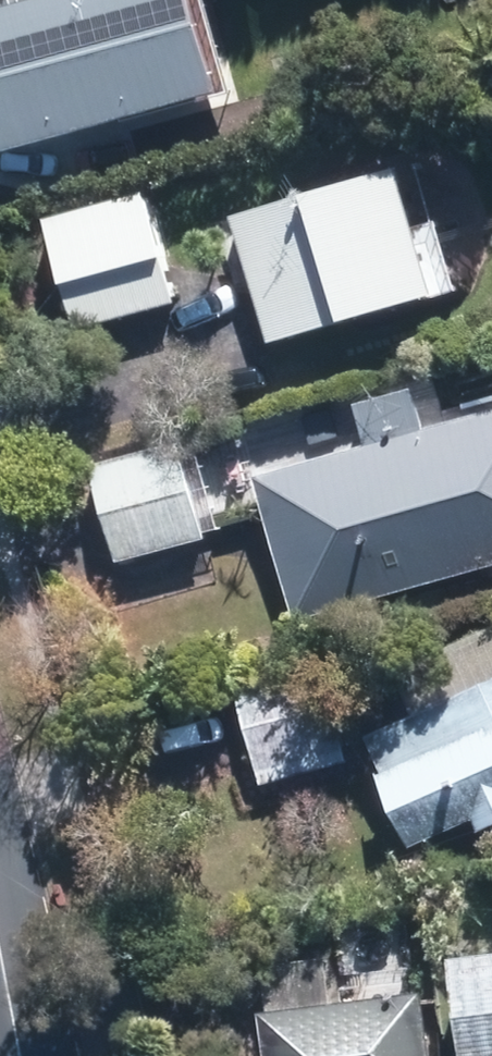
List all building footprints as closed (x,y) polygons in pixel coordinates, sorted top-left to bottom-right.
[(0,17),(0,98),(16,158),(235,101),(208,0),(66,0),(0,17)] [(410,170),(232,219),(269,351),(446,302),(410,170)] [(149,189),(52,218),(86,334),(183,305),(149,189)] [(263,478),(311,628),(491,571),(491,405),(263,478)] [(191,442),(95,465),(120,565),(216,541),(191,442)] [(322,648),(229,675),(261,782),(353,755),(322,648)] [(367,738),(412,843),(483,812),(489,825),(491,824),(491,685),(367,738)] [(424,996),(340,1004),(336,952),(254,959),(263,1055),(430,1055),(424,996)] [(452,957),(460,1055),(491,1055),(491,954),(452,957)]
